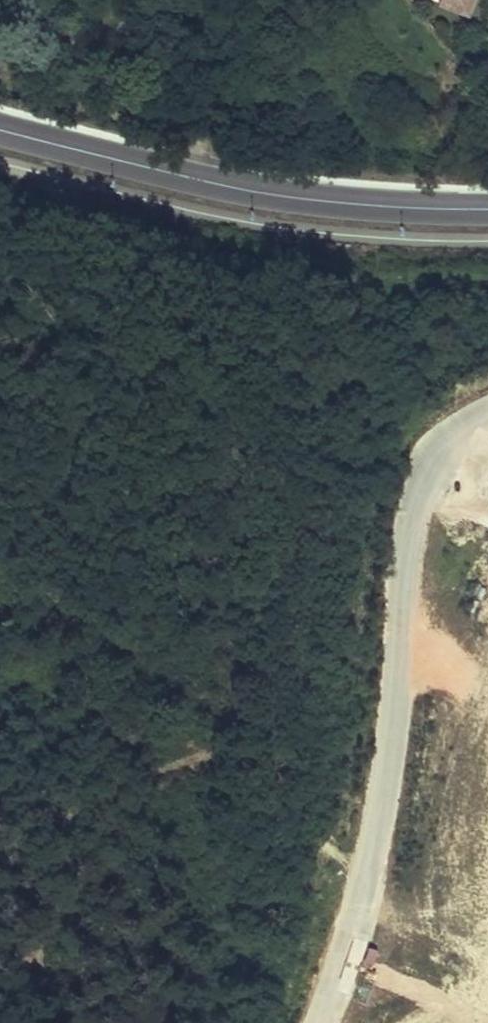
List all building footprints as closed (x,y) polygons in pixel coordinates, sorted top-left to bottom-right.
[(454,0),(442,0),(439,8),(466,18),(470,6),(454,0)]
